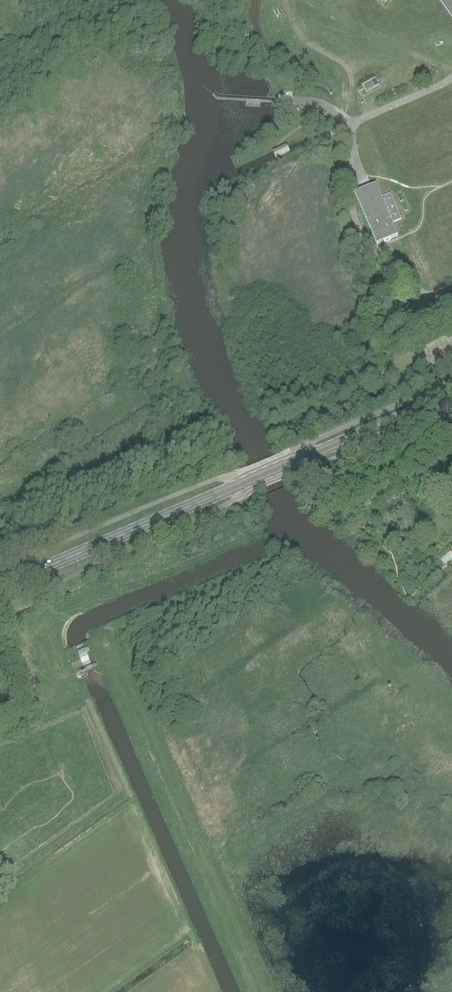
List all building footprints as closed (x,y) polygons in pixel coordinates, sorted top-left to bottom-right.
[(451,17),(451,0),(440,0),(451,17)] [(375,78),(362,85),(366,93),(379,86),(375,78)] [(272,153),(276,161),(290,154),(286,146),(272,153)] [(376,185),(356,193),(378,244),(398,235),(392,222),(401,218),(391,193),(382,197),(376,185)] [(439,556),(445,564),(451,559),(451,555),(447,549),(439,556)] [(88,647),(77,651),(79,656),(90,651),(88,647)]
